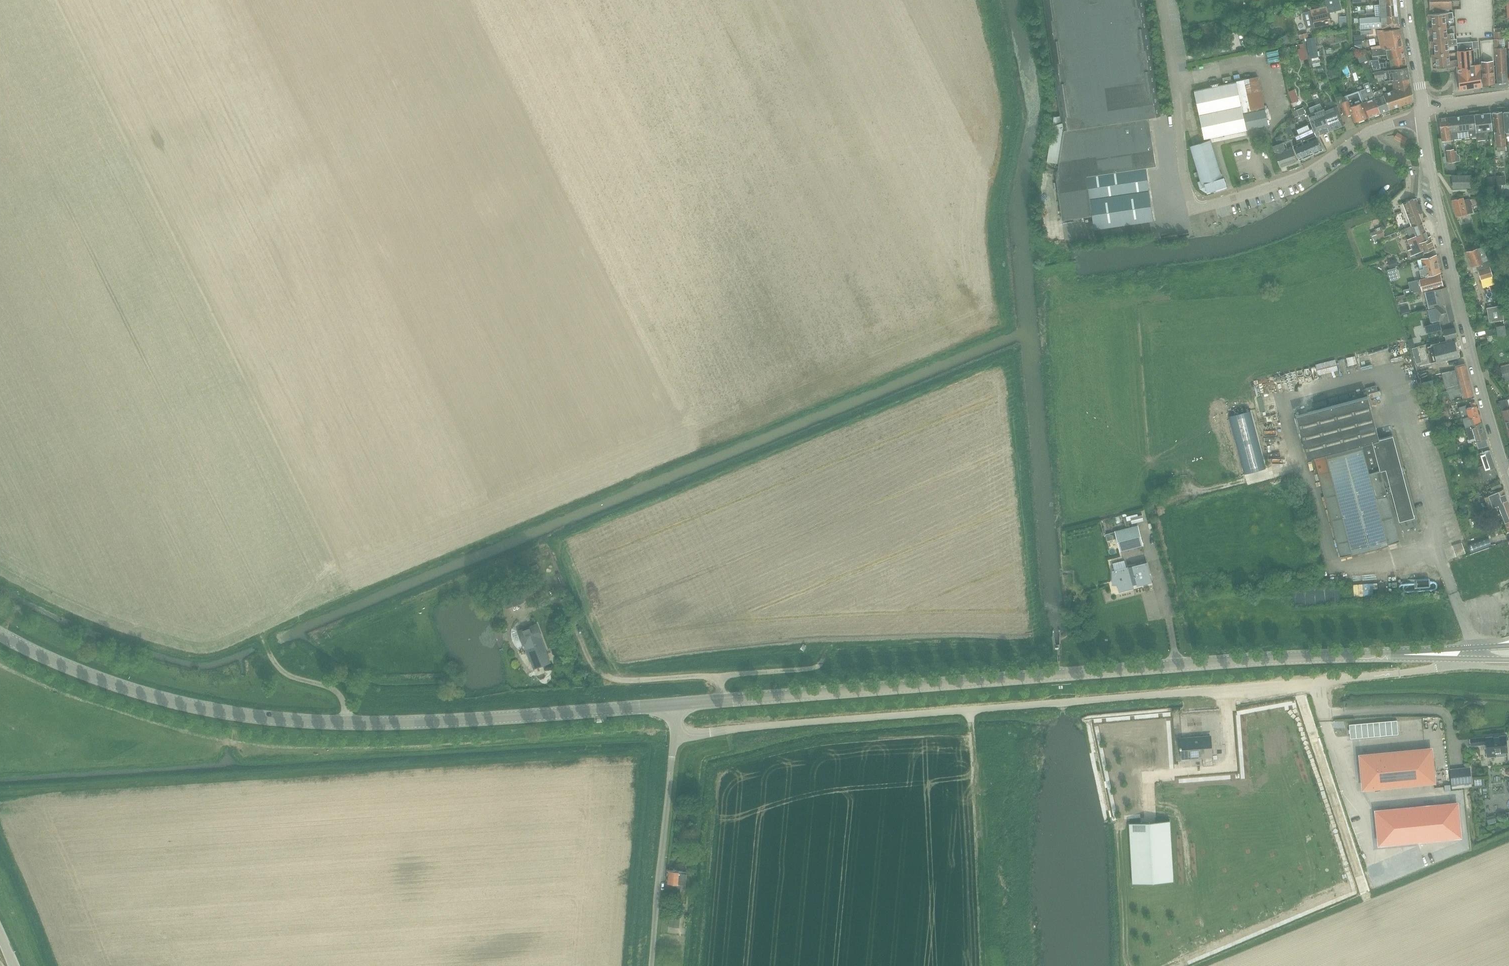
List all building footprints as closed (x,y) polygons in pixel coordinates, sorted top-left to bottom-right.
[(1153,221),(1146,167),(1156,165),(1149,117),(1160,116),(1143,0),(1045,0),(1062,122),(1053,125),(1047,161),(1060,163),(1057,180),(1062,219),(1086,216),(1088,230),(1153,221)] [(1315,26),(1315,27),(1331,23),(1329,13),(1342,10),(1340,0),(1325,0),(1326,6),(1311,9),(1311,10),(1303,12),(1306,28),(1315,26)] [(1430,9),(1434,9),(1437,9),(1452,9),(1452,1),(1460,0),(1430,0),(1430,9)] [(1374,5),(1375,12),(1366,12),(1366,17),(1360,17),(1360,18),(1398,15),(1397,4),(1374,5)] [(1430,14),(1428,14),(1429,19),(1432,19),(1432,27),(1432,28),(1447,26),(1446,19),(1454,18),(1453,11),(1452,11),(1452,9),(1437,9),(1434,9),(1434,13),(1430,14)] [(1372,28),(1399,26),(1398,15),(1360,18),(1361,34),(1372,33),(1372,28)] [(1432,27),(1429,27),(1430,33),(1433,32),(1434,40),(1434,41),(1455,39),(1455,38),(1454,32),(1448,33),(1447,26),(1432,28),(1432,27)] [(1377,30),(1378,37),(1402,38),(1400,28),(1377,30)] [(1494,28),(1498,82),(1508,81),(1506,47),(1505,47),(1504,31),(1499,31),(1499,28),(1494,28)] [(1291,33),(1282,36),(1284,44),(1293,41),(1291,33)] [(1309,37),(1306,38),(1310,58),(1319,56),(1315,36),(1309,37)] [(1378,37),(1380,49),(1404,47),(1402,38),(1378,37)] [(1434,40),(1431,41),(1431,46),(1435,46),(1435,54),(1449,53),(1450,53),(1449,46),(1458,45),(1457,43),(1457,38),(1455,38),(1455,39),(1434,41),(1434,40)] [(1458,50),(1457,50),(1457,52),(1458,59),(1459,65),(1458,65),(1458,66),(1460,90),(1482,86),(1481,63),(1474,63),(1473,50),(1473,48),(1472,42),(1457,43),(1458,45),(1458,49),(1458,50)] [(1300,48),(1298,49),(1300,56),(1306,54),(1304,47),(1300,48)] [(1372,50),(1373,55),(1373,60),(1379,59),(1379,55),(1387,54),(1388,58),(1406,56),(1404,47),(1380,49),(1372,50)] [(1435,54),(1432,54),(1433,60),(1436,59),(1437,68),(1454,66),(1458,66),(1458,65),(1459,65),(1458,59),(1450,60),(1450,53),(1449,53),(1435,54)] [(1365,72),(1370,70),(1369,67),(1370,66),(1368,60),(1366,61),(1364,55),(1360,56),(1362,62),(1361,63),(1365,72)] [(1392,69),(1408,67),(1406,56),(1390,58),(1392,69)] [(1482,61),(1484,86),(1495,84),(1495,82),(1493,60),(1482,61)] [(1327,69),(1331,79),(1338,77),(1334,66),(1333,64),(1328,66),(1328,68),(1327,69)] [(1392,80),(1393,80),(1409,78),(1408,67),(1374,72),(1375,77),(1384,76),(1384,81),(1392,80)] [(1225,77),(1237,131),(1269,125),(1259,76),(1236,80),(1236,81),(1232,82),(1231,76),(1225,77)] [(1205,138),(1237,131),(1225,77),(1223,78),(1224,84),(1194,90),(1205,138)] [(1394,89),(1384,93),(1389,109),(1413,101),(1409,78),(1393,80),(1394,89)] [(1361,90),(1360,90),(1369,116),(1380,112),(1372,90),(1369,82),(1363,84),(1365,88),(1361,90)] [(1372,87),(1371,87),(1372,90),(1380,112),(1381,112),(1389,109),(1384,93),(1382,88),(1379,89),(1378,85),(1372,87)] [(1352,113),(1355,121),(1368,116),(1359,91),(1347,95),(1349,99),(1341,102),(1345,115),(1352,113)] [(1296,94),(1290,96),(1292,102),(1299,100),(1296,94)] [(1338,106),(1325,110),(1332,130),(1344,125),(1338,106)] [(1303,107),(1297,110),(1299,116),(1306,113),(1303,107)] [(1324,108),(1307,115),(1310,120),(1313,128),(1313,129),(1316,135),(1332,130),(1325,110),(1324,108)] [(1493,112),(1497,146),(1498,152),(1506,151),(1506,145),(1502,111),(1493,112)] [(1474,114),(1478,141),(1486,140),(1484,131),(1493,130),(1491,112),(1474,114)] [(1449,117),(1451,139),(1476,137),(1477,141),(1478,141),(1474,114),(1449,117)] [(1442,140),(1451,139),(1449,117),(1439,118),(1442,140)] [(1294,145),(1300,159),(1301,158),(1322,149),(1316,135),(1313,129),(1296,137),(1298,143),(1294,145)] [(1394,138),(1405,144),(1408,138),(1397,132),(1394,138)] [(1189,145),(1197,171),(1199,175),(1200,180),(1198,181),(1200,188),(1207,192),(1213,190),(1227,186),(1224,177),(1222,177),(1210,138),(1204,140),(1189,145)] [(1283,142),(1273,145),(1278,161),(1280,166),(1297,160),(1293,148),(1286,150),(1283,142)] [(1453,149),(1446,150),(1448,163),(1456,162),(1456,161),(1455,156),(1455,155),(1455,151),(1454,149),(1453,149)] [(1453,175),(1453,187),(1472,187),(1472,174),(1453,175)] [(1505,175),(1496,176),(1497,185),(1502,185),(1505,184),(1505,175)] [(1495,176),(1486,177),(1487,186),(1496,185),(1495,176)] [(1453,200),(1456,216),(1473,212),(1470,198),(1464,199),(1463,198),(1453,200)] [(1403,202),(1411,226),(1423,222),(1420,213),(1422,212),(1421,204),(1416,204),(1414,199),(1403,202)] [(1424,252),(1435,248),(1436,248),(1431,236),(1428,237),(1423,222),(1411,226),(1406,228),(1410,238),(1407,239),(1411,249),(1408,250),(1410,256),(1423,251),(1424,252)] [(1376,231),(1371,232),(1374,241),(1379,240),(1386,238),(1382,226),(1375,228),(1376,231)] [(1473,266),(1477,265),(1478,270),(1477,270),(1480,279),(1493,275),(1489,261),(1483,262),(1481,258),(1486,256),(1484,247),(1477,249),(1477,248),(1467,251),(1473,266)] [(1425,275),(1430,274),(1431,276),(1420,278),(1420,279),(1408,282),(1410,288),(1411,292),(1422,290),(1443,285),(1441,274),(1437,275),(1436,273),(1441,272),(1437,255),(1421,258),(1421,259),(1417,260),(1421,276),(1425,275)] [(1388,261),(1386,262),(1388,269),(1398,266),(1396,259),(1390,260),(1390,259),(1387,260),(1388,261)] [(1394,268),(1388,270),(1389,277),(1390,281),(1399,278),(1396,267),(1394,268)] [(1437,289),(1433,290),(1436,306),(1451,303),(1447,287),(1444,288),(1437,289)] [(1406,294),(1396,296),(1397,301),(1401,300),(1402,304),(1408,302),(1406,294)] [(1436,307),(1427,309),(1430,322),(1432,322),(1432,323),(1440,321),(1439,320),(1442,320),(1442,322),(1443,325),(1449,323),(1448,321),(1455,319),(1451,303),(1436,306),(1436,307)] [(1501,305),(1487,307),(1489,322),(1504,320),(1501,305)] [(1432,323),(1424,325),(1425,326),(1426,333),(1432,331),(1442,329),(1442,327),(1440,321),(1432,323)] [(1444,330),(1446,339),(1458,336),(1455,327),(1444,330)] [(1459,340),(1427,347),(1431,363),(1462,356),(1459,340)] [(1316,364),(1319,375),(1338,370),(1336,359),(1316,364)] [(1443,373),(1442,373),(1446,387),(1459,384),(1463,397),(1473,395),(1466,363),(1455,366),(1456,370),(1443,373)] [(1504,380),(1508,379),(1508,365),(1500,368),(1504,380)] [(1432,381),(1423,383),(1427,398),(1436,396),(1432,381)] [(1368,396),(1296,414),(1308,458),(1314,456),(1340,557),(1400,541),(1387,493),(1392,492),(1399,520),(1414,516),(1393,435),(1379,439),(1368,396)] [(1499,401),(1502,410),(1508,435),(1508,399),(1507,398),(1505,399),(1501,400),(1499,401)] [(1463,418),(1465,427),(1482,422),(1476,402),(1471,403),(1472,407),(1467,408),(1466,404),(1459,406),(1462,418),(1463,418)] [(1250,410),(1229,415),(1244,474),(1265,468),(1250,410)] [(1478,448),(1488,445),(1482,422),(1465,427),(1469,439),(1471,438),(1472,441),(1476,440),(1478,448)] [(1449,435),(1441,437),(1443,443),(1451,442),(1449,435)] [(1493,468),(1495,467),(1490,450),(1480,453),(1483,465),(1476,467),(1481,480),(1496,476),(1493,468)] [(1500,480),(1489,484),(1492,491),(1502,488),(1500,480)] [(1508,531),(1508,502),(1504,490),(1485,498),(1486,500),(1485,500),(1488,508),(1498,504),(1508,531)] [(1142,515),(1130,518),(1132,524),(1144,521),(1142,515)] [(1126,528),(1115,531),(1120,552),(1143,546),(1138,525),(1130,527),(1126,528)] [(1465,553),(1462,542),(1452,546),(1456,556),(1465,553)] [(1147,561),(1114,570),(1120,592),(1134,588),(1133,583),(1137,582),(1137,585),(1152,581),(1147,561)] [(537,564),(528,568),(530,572),(539,568),(537,564)] [(560,570),(553,573),(556,579),(562,576),(560,570)] [(506,608),(514,605),(524,602),(520,589),(510,592),(501,595),(506,608)] [(538,623),(518,630),(523,644),(526,643),(535,668),(551,662),(542,638),(543,637),(538,623)] [(1397,720),(1349,724),(1351,738),(1398,734),(1397,720)] [(1471,738),(1471,745),(1486,744),(1488,757),(1497,756),(1497,754),(1508,752),(1506,735),(1471,738)] [(1182,758),(1212,756),(1210,736),(1181,738),(1182,758)] [(1364,788),(1434,781),(1431,749),(1360,755),(1364,788)] [(1470,766),(1450,769),(1451,785),(1472,782),(1470,766)] [(1457,804),(1377,811),(1380,843),(1460,836),(1457,804)] [(1495,815),(1486,817),(1488,824),(1496,822),(1495,815)] [(1133,884),(1174,882),(1170,821),(1130,823),(1133,884)] [(685,903),(686,892),(687,893),(689,871),(670,870),(669,882),(672,882),(671,892),(674,893),(674,902),(685,903)]
